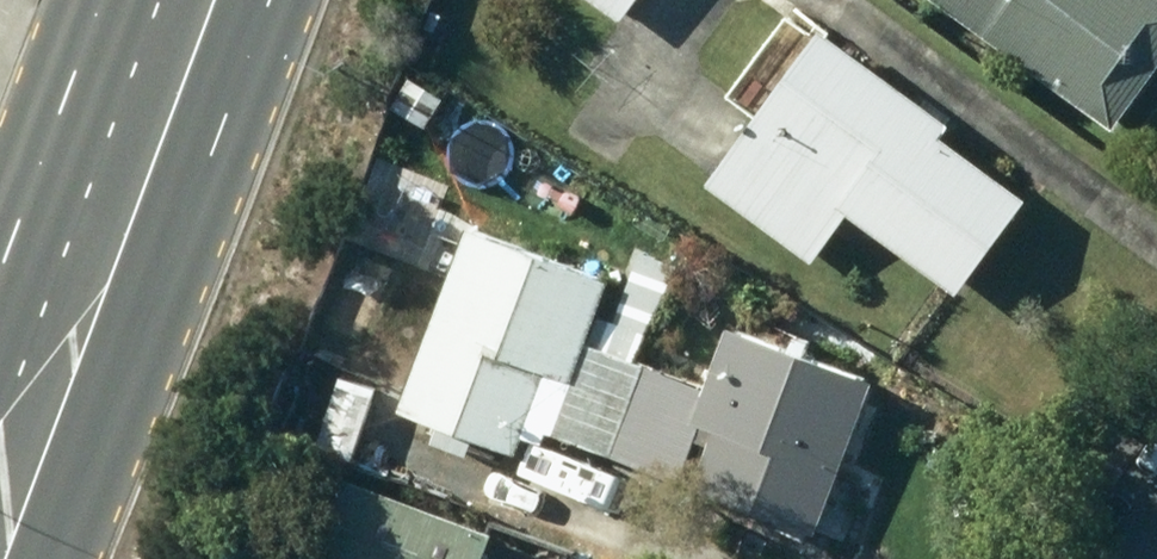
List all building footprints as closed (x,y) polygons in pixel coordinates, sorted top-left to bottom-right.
[(613,25),(631,0),(578,0),(613,25)] [(1107,131),(1156,60),(1156,0),(938,0),(933,7),(1107,131)] [(938,126),(808,29),(693,184),(801,263),(835,216),(944,297),(1015,201),(930,137),(938,126)] [(400,79),(381,111),(414,130),(409,138),(520,204),(544,165),(400,79)] [(421,158),(380,144),(346,239),(388,254),(421,158)] [(630,329),(588,313),(599,285),(455,231),(388,411),(425,425),(419,441),(460,456),(465,443),(505,458),(512,439),(532,446),(537,433),(605,459),(640,366),(619,358),(630,329)] [(850,381),(793,360),(798,345),(779,338),(774,350),(716,328),(695,387),(640,366),(605,459),(806,533),(863,380),(852,376),(850,381)] [(266,433),(348,467),(378,393),(296,359),(266,433)] [(480,538),(333,484),(306,558),(472,558),(480,538)]
